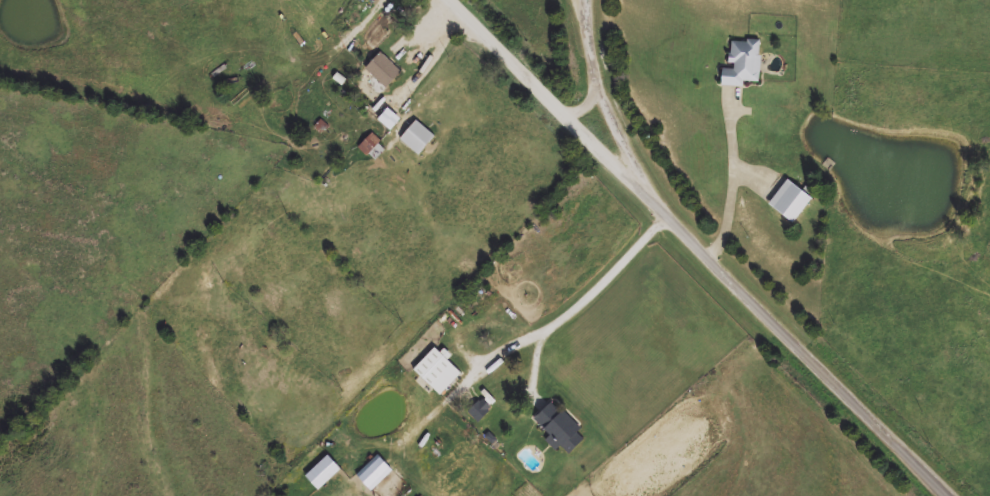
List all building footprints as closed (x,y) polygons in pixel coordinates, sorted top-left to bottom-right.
[(757,83),(760,43),(729,41),(727,64),(732,64),(731,70),(718,70),(717,86),(742,88),(742,83),(757,83)] [(400,72),(379,52),(364,69),(384,88),(400,72)] [(389,132),(399,119),(386,109),(376,121),(389,132)] [(415,155),(433,137),(415,120),(397,138),(415,155)] [(386,149),(370,134),(357,147),(373,162),(386,149)] [(791,226),(811,203),(786,181),(766,203),(791,226)] [(438,396),(458,374),(445,362),(447,359),(434,346),(411,371),(438,396)] [(477,423),(491,410),(481,399),(467,412),(477,423)] [(557,405),(536,425),(550,438),(545,442),(554,452),(559,447),(566,454),(581,440),(576,434),(580,430),(557,405)] [(314,492),(337,471),(324,457),(301,478),(314,492)] [(354,478),(368,494),(390,474),(375,458),(354,478)]
